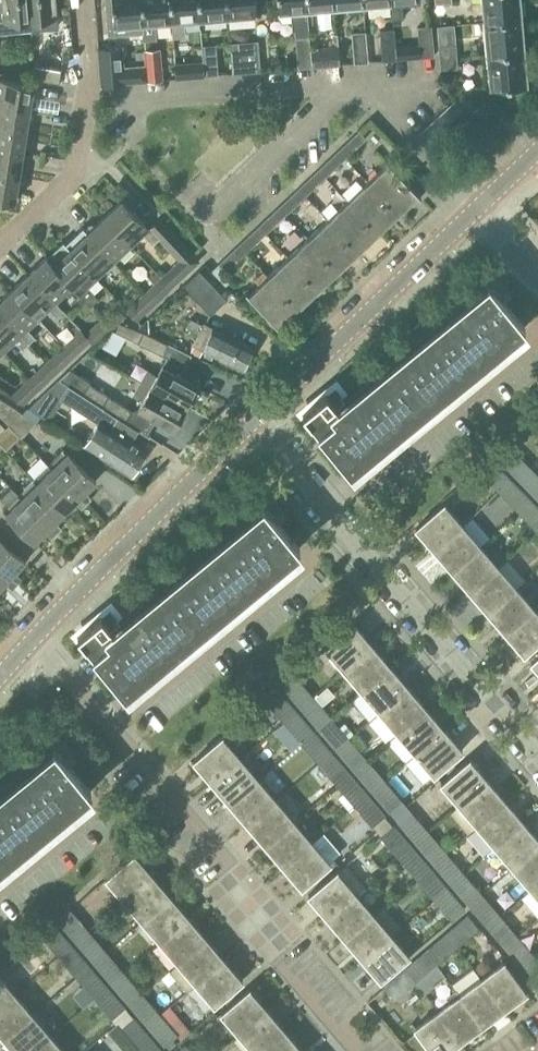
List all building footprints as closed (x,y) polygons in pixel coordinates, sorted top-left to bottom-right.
[(31,34),(30,18),(29,0),(1,0),(3,20),(0,20),(0,37),(31,34)] [(30,18),(45,17),(46,24),(51,27),(57,27),(56,16),(55,0),(29,0),(30,18)] [(142,0),(107,0),(109,34),(145,31),(142,0)] [(169,0),(142,0),(145,31),(145,39),(158,38),(157,22),(171,21),(169,0)] [(171,21),(173,38),(187,37),(185,20),(201,18),(199,0),(169,0),(171,21)] [(226,0),(199,0),(201,18),(228,16),(226,0)] [(228,16),(256,14),(256,10),(266,9),(266,0),(226,0),(228,16)] [(299,67),(314,66),(311,35),(309,10),(308,10),(307,0),(278,0),(279,12),(292,11),(294,31),(296,30),(299,67)] [(308,10),(309,10),(336,8),(336,0),(307,0),(308,10)] [(391,3),(392,19),(404,19),(403,2),(420,1),(420,0),(391,0),(391,3)] [(523,19),(522,0),(482,0),(482,1),(472,2),(473,11),(482,10),(484,22),(523,19)] [(486,54),(526,50),(523,19),(484,22),(486,54)] [(433,25),(419,26),(421,57),(436,56),(433,25)] [(396,28),(381,29),(384,60),(398,59),(397,50),(396,28)] [(367,31),(353,32),(356,62),(370,61),(367,31)] [(257,40),(245,41),(231,42),(234,73),(260,71),(257,40)] [(217,43),(203,45),(204,60),(206,75),(220,74),(217,43)] [(162,79),(161,53),(160,44),(146,46),(148,73),(149,80),(162,79)] [(340,45),(326,46),(328,64),(328,65),(342,64),(342,63),(340,45)] [(441,58),(458,57),(461,56),(460,45),(440,47),(441,58)] [(99,49),(103,84),(149,80),(148,73),(125,74),(123,47),(99,49)] [(415,48),(397,50),(398,59),(416,57),(415,48)] [(526,50),(486,54),(489,87),(529,84),(526,50)] [(458,57),(441,58),(442,69),(460,67),(458,57)] [(206,75),(204,60),(182,62),(183,77),(192,77),(206,75)] [(35,64),(33,78),(61,83),(63,68),(35,64)] [(29,107),(33,84),(0,79),(0,102),(29,107)] [(447,108),(468,129),(478,119),(458,98),(447,108)] [(29,107),(0,102),(0,126),(26,130),(29,107)] [(458,138),(468,129),(447,108),(438,117),(458,138)] [(438,117),(429,126),(450,146),(458,138),(438,117)] [(23,153),(24,145),(28,146),(30,132),(26,131),(26,130),(0,126),(0,150),(23,153)] [(429,126),(419,135),(439,157),(450,146),(429,126)] [(340,150),(347,158),(368,138),(360,130),(340,150)] [(23,153),(0,150),(0,174),(19,177),(23,153)] [(327,176),(347,158),(340,150),(320,169),(327,176)] [(369,181),(399,213),(419,193),(389,162),(369,181)] [(307,195),(327,176),(320,169),(300,188),(307,195)] [(19,177),(0,174),(0,200),(16,202),(19,177)] [(379,232),(399,213),(369,181),(349,200),(379,232)] [(287,214),(307,195),(300,188),(280,207),(287,214)] [(121,199),(104,216),(132,246),(145,234),(154,244),(160,238),(171,250),(172,250),(190,270),(201,260),(182,240),(183,240),(161,217),(149,228),(121,199)] [(359,251),(379,232),(349,200),(329,219),(359,251)] [(267,233),(287,214),(280,207),(260,226),(267,233)] [(115,262),(132,246),(104,216),(89,231),(87,233),(115,262)] [(339,270),(359,251),(329,219),(309,238),(339,270)] [(247,252),(267,233),(260,226),(240,245),(247,252)] [(86,229),(69,245),(71,248),(99,278),(115,262),(87,233),(89,231),(86,229)] [(319,288),(339,270),(309,238),(289,257),(319,288)] [(46,255),(45,256),(82,294),(81,295),(91,306),(99,298),(89,287),(99,278),(71,248),(69,245),(63,239),(52,249),(54,251),(48,257),(46,255)] [(239,245),(220,263),(227,271),(247,252),(239,245)] [(28,272),(56,301),(71,287),(80,296),(81,295),(82,294),(45,256),(28,272)] [(299,307),(319,288),(289,257),(270,275),(264,270),(299,307)] [(212,314),(228,298),(201,269),(184,285),(212,314)] [(278,327),(299,307),(264,270),(255,279),(260,284),(249,295),(278,327)] [(58,316),(65,310),(56,301),(28,272),(11,289),(39,318),(50,308),(58,316)] [(145,293),(155,303),(163,296),(170,289),(155,273),(149,279),(154,284),(145,293)] [(327,392),(303,411),(351,470),(352,469),(348,464),(363,452),(367,457),(368,456),(364,451),(379,439),(383,444),(384,443),(380,438),(395,426),(399,431),(400,430),(396,425),(410,413),(414,418),(415,417),(411,412),(426,400),(430,405),(431,404),(427,399),(442,387),(446,392),(447,391),(443,387),(458,374),(462,379),(462,378),(459,374),(473,362),(477,366),(478,365),(474,361),(489,349),(493,353),(494,352),(490,348),(505,336),(509,340),(510,340),(506,335),(521,323),(525,327),(526,326),(488,280),(487,282),(492,287),(346,407),(342,402),(345,400),(342,396),(344,394),(337,385),(338,385),(334,380),(333,381),(335,385),(327,392)] [(0,299),(0,310),(23,334),(31,342),(37,335),(30,327),(39,318),(11,289),(0,299)] [(137,320),(155,303),(145,293),(127,310),(137,320)] [(117,304),(103,316),(114,328),(120,322),(121,322),(132,327),(134,323),(127,315),(117,304)] [(6,350),(16,340),(24,348),(31,342),(23,334),(0,310),(0,344),(6,350)] [(103,316),(95,324),(106,335),(114,328),(103,316)] [(205,349),(204,350),(243,368),(253,347),(215,328),(215,326),(205,322),(204,324),(192,318),(188,326),(199,332),(194,343),(205,349)] [(143,331),(132,327),(121,322),(117,331),(139,342),(164,354),(169,343),(145,331),(143,331)] [(65,345),(76,356),(93,340),(82,328),(65,345)] [(59,372),(76,356),(65,345),(48,360),(59,372)] [(42,388),(59,372),(48,360),(31,376),(42,388)] [(142,380),(187,406),(199,384),(201,380),(187,372),(185,376),(163,364),(158,374),(148,369),(142,380)] [(24,404),(42,388),(31,376),(11,395),(24,404)] [(104,407),(118,415),(126,421),(133,410),(110,395),(109,395),(90,383),(84,393),(82,392),(86,386),(75,379),(71,385),(104,407)] [(174,428),(187,406),(142,380),(136,392),(145,397),(139,409),(160,421),(159,423),(172,431),(174,428)] [(104,407),(71,385),(63,396),(97,419),(82,444),(131,477),(147,452),(120,434),(121,432),(111,426),(118,415),(104,407)] [(23,436),(38,421),(0,397),(0,413),(23,436)] [(523,482),(536,470),(515,448),(502,460),(523,482)] [(50,464),(88,503),(93,497),(86,490),(95,481),(67,453),(64,449),(50,464)] [(500,491),(513,479),(492,458),(479,470),(500,491)] [(83,507),(88,503),(50,464),(35,479),(67,510),(77,500),(83,507)] [(536,470),(523,482),(537,497),(537,472),(536,470)] [(57,520),(67,510),(35,479),(20,494),(58,532),(63,527),(57,520)] [(519,511),(532,499),(513,479),(500,491),(519,511)] [(58,532),(20,494),(13,486),(2,497),(8,505),(4,508),(9,513),(7,514),(36,542),(47,531),(53,537),(58,532)] [(532,499),(519,511),(537,530),(537,505),(532,499)] [(101,614),(78,634),(126,692),(127,691),(123,686),(138,674),(142,679),(143,678),(139,673),(154,661),(158,666),(159,665),(155,660),(170,648),(174,653),(174,652),(171,647),(185,635),(189,640),(190,639),(186,634),(201,622),(205,627),(206,626),(202,622),(217,609),(221,614),(222,613),(218,609),(233,596),(236,601),(237,600),(233,596),(248,584),(252,588),(253,587),(249,583),(264,571),(268,575),(269,574),(265,570),(280,558),(284,562),(281,557),(296,545),(299,549),(301,548),(263,503),(262,504),(267,510),(121,629),(118,625),(121,622),(118,618),(120,617),(112,608),(113,607),(109,602),(108,604),(110,607),(102,614),(101,614)] [(436,549),(436,550),(465,525),(447,504),(418,528),(436,549)] [(454,570),(483,546),(465,525),(436,550),(454,570)] [(19,582),(23,577),(17,571),(26,560),(0,536),(0,565),(19,582)] [(472,591),(501,567),(483,546),(454,570),(472,591)] [(19,582),(0,565),(0,588),(7,581),(14,588),(19,582)] [(479,600),(490,612),(519,587),(501,567),(472,591),(479,600)] [(508,633),(537,608),(519,587),(490,612),(508,633)] [(508,633),(526,654),(537,644),(537,610),(537,608),(508,633)] [(374,645),(356,624),(328,649),(346,670),(374,645)] [(392,666),(374,645),(346,670),(364,691),(392,666)] [(410,687),(392,666),(364,691),(381,711),(410,687)] [(315,696),(309,688),(296,674),(283,686),(302,708),(315,696)] [(284,721),(297,710),(279,689),(278,690),(275,687),(263,697),(266,700),(266,701),(284,721)] [(428,708),(410,687),(382,712),(399,732),(428,708)] [(320,729),(333,717),(315,696),(302,708),(320,729)] [(399,732),(417,753),(446,729),(438,719),(428,708),(399,732)] [(301,742),(315,731),(297,710),(284,721),(301,742)] [(338,749),(351,738),(333,717),(320,729),(338,749)] [(435,774),(464,750),(446,729),(417,753),(435,774)] [(319,763),(332,751),(315,731),(301,742),(319,763)] [(241,757),(224,737),(223,736),(195,761),(213,782),(241,757)] [(356,770),(369,759),(351,738),(338,749),(356,770)] [(8,852),(12,857),(13,856),(9,851),(24,839),(28,844),(28,843),(25,838),(39,826),(43,831),(44,830),(40,826),(55,813),(59,818),(60,817),(56,813),(71,801),(75,805),(76,804),(72,800),(87,788),(91,792),(92,791),(55,746),(53,747),(58,752),(0,800),(0,859),(8,852)] [(337,784),(350,772),(332,751),(319,763),(337,784)] [(231,803),(259,778),(241,757),(213,782),(231,803)] [(373,791),(387,780),(369,759),(356,770),(373,791)] [(461,805),(490,780),(471,759),(442,784),(461,805)] [(355,804),(368,793),(350,772),(337,784),(355,804)] [(248,823),(277,799),(259,778),(231,803),(248,823)] [(387,780),(373,791),(391,812),(404,800),(387,780)] [(508,801),(490,780),(461,805),(479,826),(508,801)] [(368,793),(355,804),(373,826),(387,815),(368,793)] [(266,844),(295,820),(277,799),(248,823),(266,844)] [(525,821),(508,801),(479,826),(496,847),(525,821)] [(344,809),(317,830),(332,851),(360,830),(344,809)] [(417,843),(430,831),(412,810),(399,821),(417,843)] [(284,865),(313,840),(295,820),(266,844),(284,865)] [(514,867),(537,847),(537,836),(534,831),(525,821),(496,847),(514,867)] [(398,855),(411,844),(395,824),(382,836),(398,855)] [(435,863),(448,852),(430,831),(417,843),(435,863)] [(302,886),(331,862),(313,840),(284,865),(302,886)] [(416,876),(429,865),(411,844),(398,855),(416,876)] [(514,867),(532,888),(537,883),(537,847),(514,867)] [(453,884),(466,873),(448,852),(435,863),(453,884)] [(116,887),(126,899),(155,874),(137,853),(108,878),(116,887)] [(433,897),(447,885),(429,865),(416,876),(433,897)] [(328,916),(356,891),(338,870),(310,895),(328,916)] [(470,905),(484,894),(466,873),(453,884),(470,905)] [(126,899),(143,920),(172,895),(155,875),(155,874),(126,899)] [(447,885),(433,897),(453,920),(467,909),(447,885)] [(346,937),(374,912),(356,891),(328,916),(346,937)] [(488,926),(502,914),(484,894),(470,905),(488,926)] [(143,920),(161,940),(190,916),(182,907),(172,895),(143,920)] [(77,941),(90,929),(72,908),(59,920),(77,941)] [(364,957),(392,933),(374,912),(346,937),(364,957)] [(458,944),(459,946),(481,927),(470,914),(448,932),(458,944)] [(506,947),(519,935),(502,914),(488,926),(506,947)] [(161,940),(179,961),(207,937),(190,916),(161,940)] [(59,956),(73,944),(55,923),(42,935),(59,956)] [(95,961),(108,950),(90,929),(77,941),(95,961)] [(439,964),(459,946),(458,944),(448,932),(427,950),(437,962),(439,964)] [(392,933),(364,957),(382,979),(410,954),(392,933)] [(524,967),(537,956),(519,935),(506,947),(524,967)] [(179,961),(196,982),(225,957),(218,949),(207,937),(179,961)] [(77,976),(90,965),(73,944),(59,956),(77,976)] [(112,982),(125,971),(108,950),(95,961),(112,982)] [(418,982),(439,964),(437,962),(427,950),(406,968),(417,980),(418,982)] [(524,967),(537,984),(537,957),(537,956),(524,967)] [(214,1003),(243,978),(225,957),(196,982),(214,1003)] [(506,1008),(516,1002),(529,992),(507,962),(484,979),(506,1008)] [(95,997),(108,986),(90,965),(77,976),(95,997)] [(397,999),(418,982),(417,980),(406,968),(385,986),(397,999)] [(130,1002),(143,991),(125,971),(112,982),(130,1002)] [(17,992),(0,973),(0,1007),(17,992)] [(484,979),(462,995),(484,1025),(505,1009),(506,1008),(484,979)] [(113,1019),(127,1007),(108,986),(95,997),(113,1019)] [(223,1013),(241,1034),(270,1010),(251,989),(223,1013)] [(147,1023),(160,1012),(143,991),(130,1002),(147,1023)] [(34,1013),(17,992),(0,1007),(0,1032),(5,1038),(34,1013)] [(462,1041),(484,1025),(462,995),(439,1011),(462,1041)] [(120,1026),(121,1028),(134,1016),(127,1007),(113,1019),(120,1026)] [(160,1012),(147,1023),(167,1046),(180,1035),(170,1024),(177,1019),(168,1008),(162,1014),(160,1012)] [(241,1034),(255,1050),(263,1050),(287,1031),(277,1019),(270,1010),(241,1034)] [(462,1041),(439,1011),(417,1028),(434,1050),(448,1050),(462,1041)] [(52,1034),(34,1013),(5,1038),(17,1050),(32,1050),(52,1034)] [(134,1016),(121,1028),(138,1048),(151,1036),(134,1016)] [(297,1042),(287,1031),(263,1050),(305,1050),(297,1042)] [(32,1050),(67,1050),(52,1034),(32,1050)] [(151,1036),(138,1048),(141,1050),(164,1050),(151,1036)] [(199,1046),(194,1050),(187,1043),(178,1050),(203,1050),(199,1046)]
